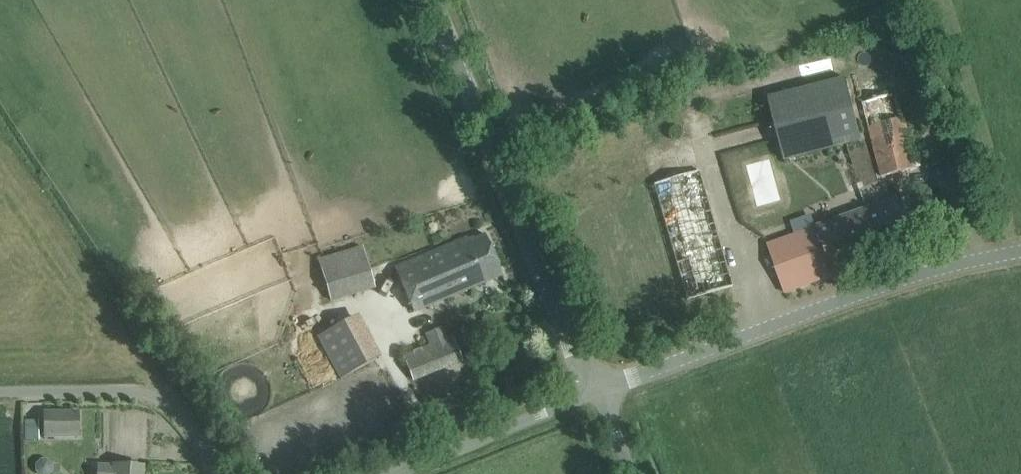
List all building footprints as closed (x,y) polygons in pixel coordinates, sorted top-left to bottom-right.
[(845,86),(799,98),(770,105),(785,160),(813,153),(860,140),(845,86)] [(882,176),(916,167),(897,94),(863,103),(882,176)] [(699,171),(673,178),(654,184),(687,299),(733,286),(699,171)] [(911,237),(905,218),(897,198),(865,210),(768,244),(785,293),(883,258),(880,249),(911,237)] [(467,237),(449,245),(395,267),(414,312),(502,275),(485,234),(469,241),(467,237)] [(361,247),(319,260),(330,300),(373,287),(361,247)] [(356,313),(316,332),(338,377),(378,358),(356,313)] [(452,336),(403,355),(413,380),(461,360),(452,336)] [(82,436),(82,412),(46,411),(46,435),(82,436)] [(48,459),(41,459),(36,464),(36,472),(39,473),(51,473),(53,471),(53,464),(48,459)] [(142,467),(115,465),(115,467),(99,466),(98,473),(142,473),(142,467)]
